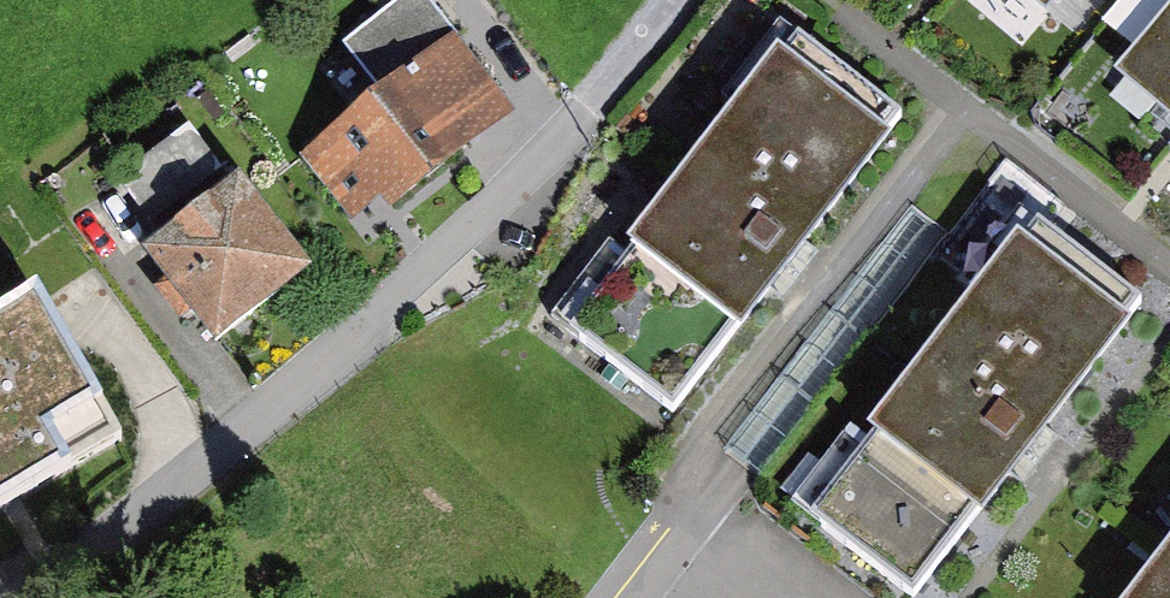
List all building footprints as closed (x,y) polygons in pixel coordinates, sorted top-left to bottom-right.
[(1169,117),(1169,0),(1167,0),(1110,69),(1169,117)] [(437,44),(403,1),(363,32),(397,75),(437,44)] [(378,240),(502,143),(439,62),(286,183),(335,246),(364,223),(378,240)] [(755,77),(607,273),(723,359),(883,147),(781,71),(769,87),(755,77)] [(129,231),(200,179),(175,146),(105,198),(129,231)] [(177,336),(202,369),(300,296),(226,197),(126,271),(155,310),(147,316),(167,343),(177,336)] [(847,454),(959,536),(1117,325),(1018,252),(1005,269),(992,259),(847,454)] [(20,318),(50,298),(19,254),(0,267),(0,288),(20,318)] [(131,411),(60,309),(0,351),(0,502),(131,411)] [(1124,597),(1169,597),(1169,536),(1124,597)]
